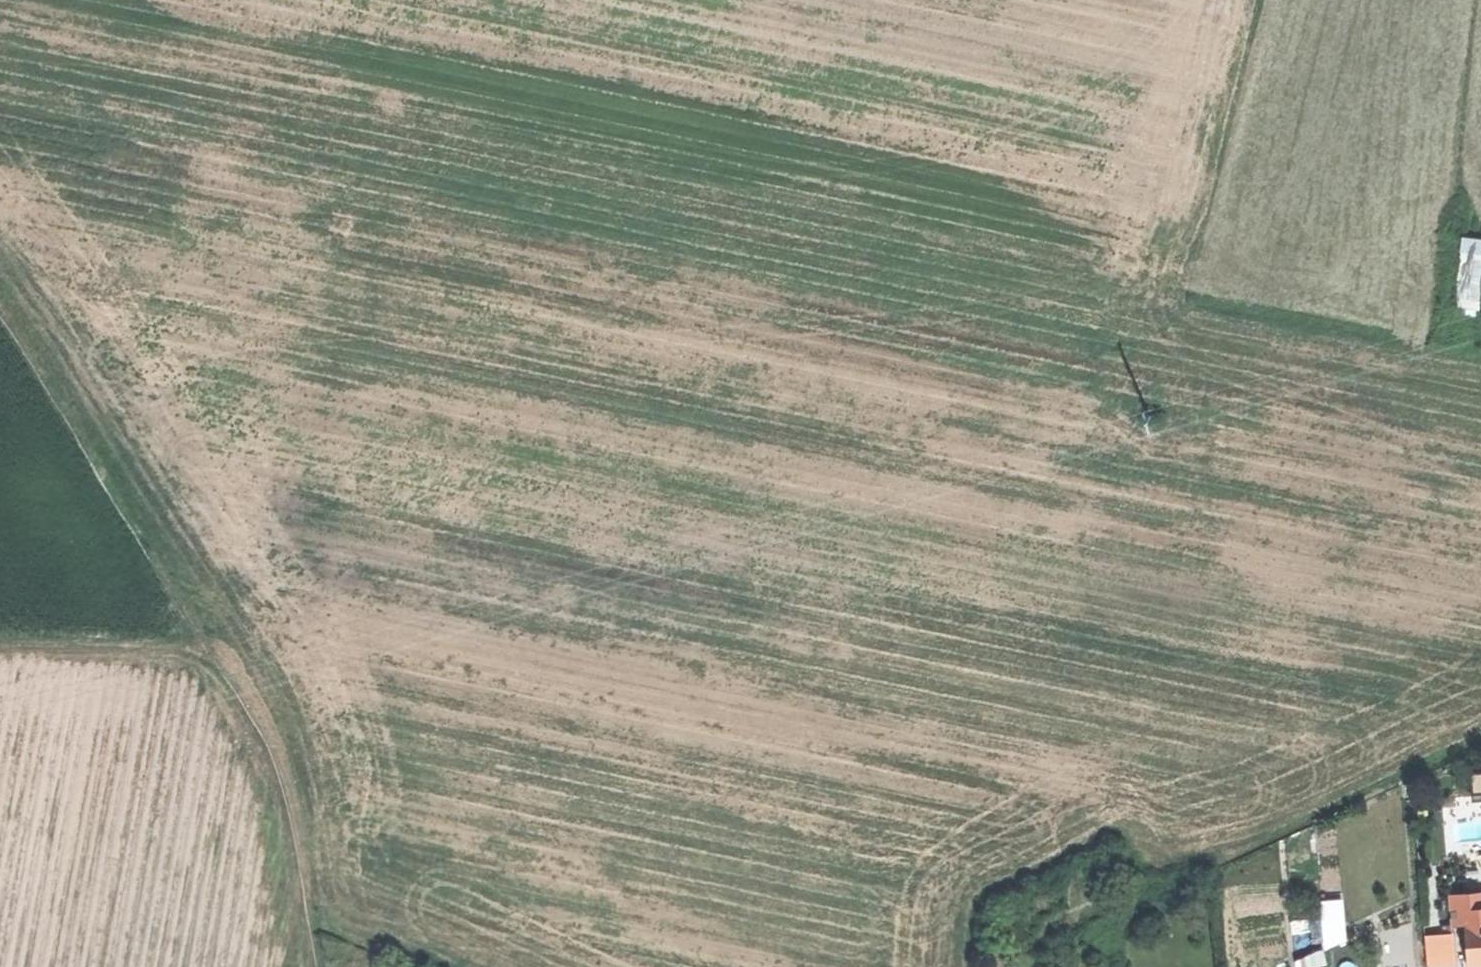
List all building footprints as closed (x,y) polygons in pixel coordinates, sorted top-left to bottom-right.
[(1459,236),(1460,313),(1480,313),(1480,236),(1459,236)] [(1465,928),(1465,920),(1480,918),(1480,897),(1447,900),(1450,929),(1465,928)] [(1465,920),(1465,928),(1469,966),(1480,966),(1480,918),(1465,920)] [(1450,937),(1422,939),(1424,966),(1453,966),(1450,937)]
